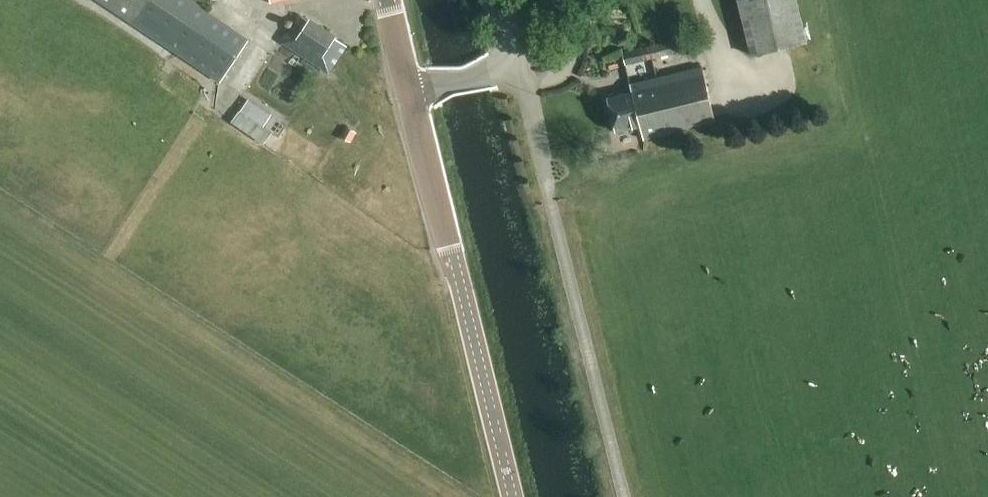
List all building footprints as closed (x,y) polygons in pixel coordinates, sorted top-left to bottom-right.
[(247,41),(185,0),(96,0),(220,83),(247,41)] [(807,39),(797,0),(737,0),(750,53),(807,39)] [(339,31),(313,14),(308,21),(300,16),(280,45),(328,77),(348,48),(334,39),(339,31)] [(626,63),(679,51),(677,39),(623,51),(626,63)] [(714,118),(701,64),(631,81),(633,90),(609,96),(616,130),(642,124),(644,135),(714,118)] [(264,146),(272,133),(264,127),(271,116),(246,100),(230,124),(264,146)]
